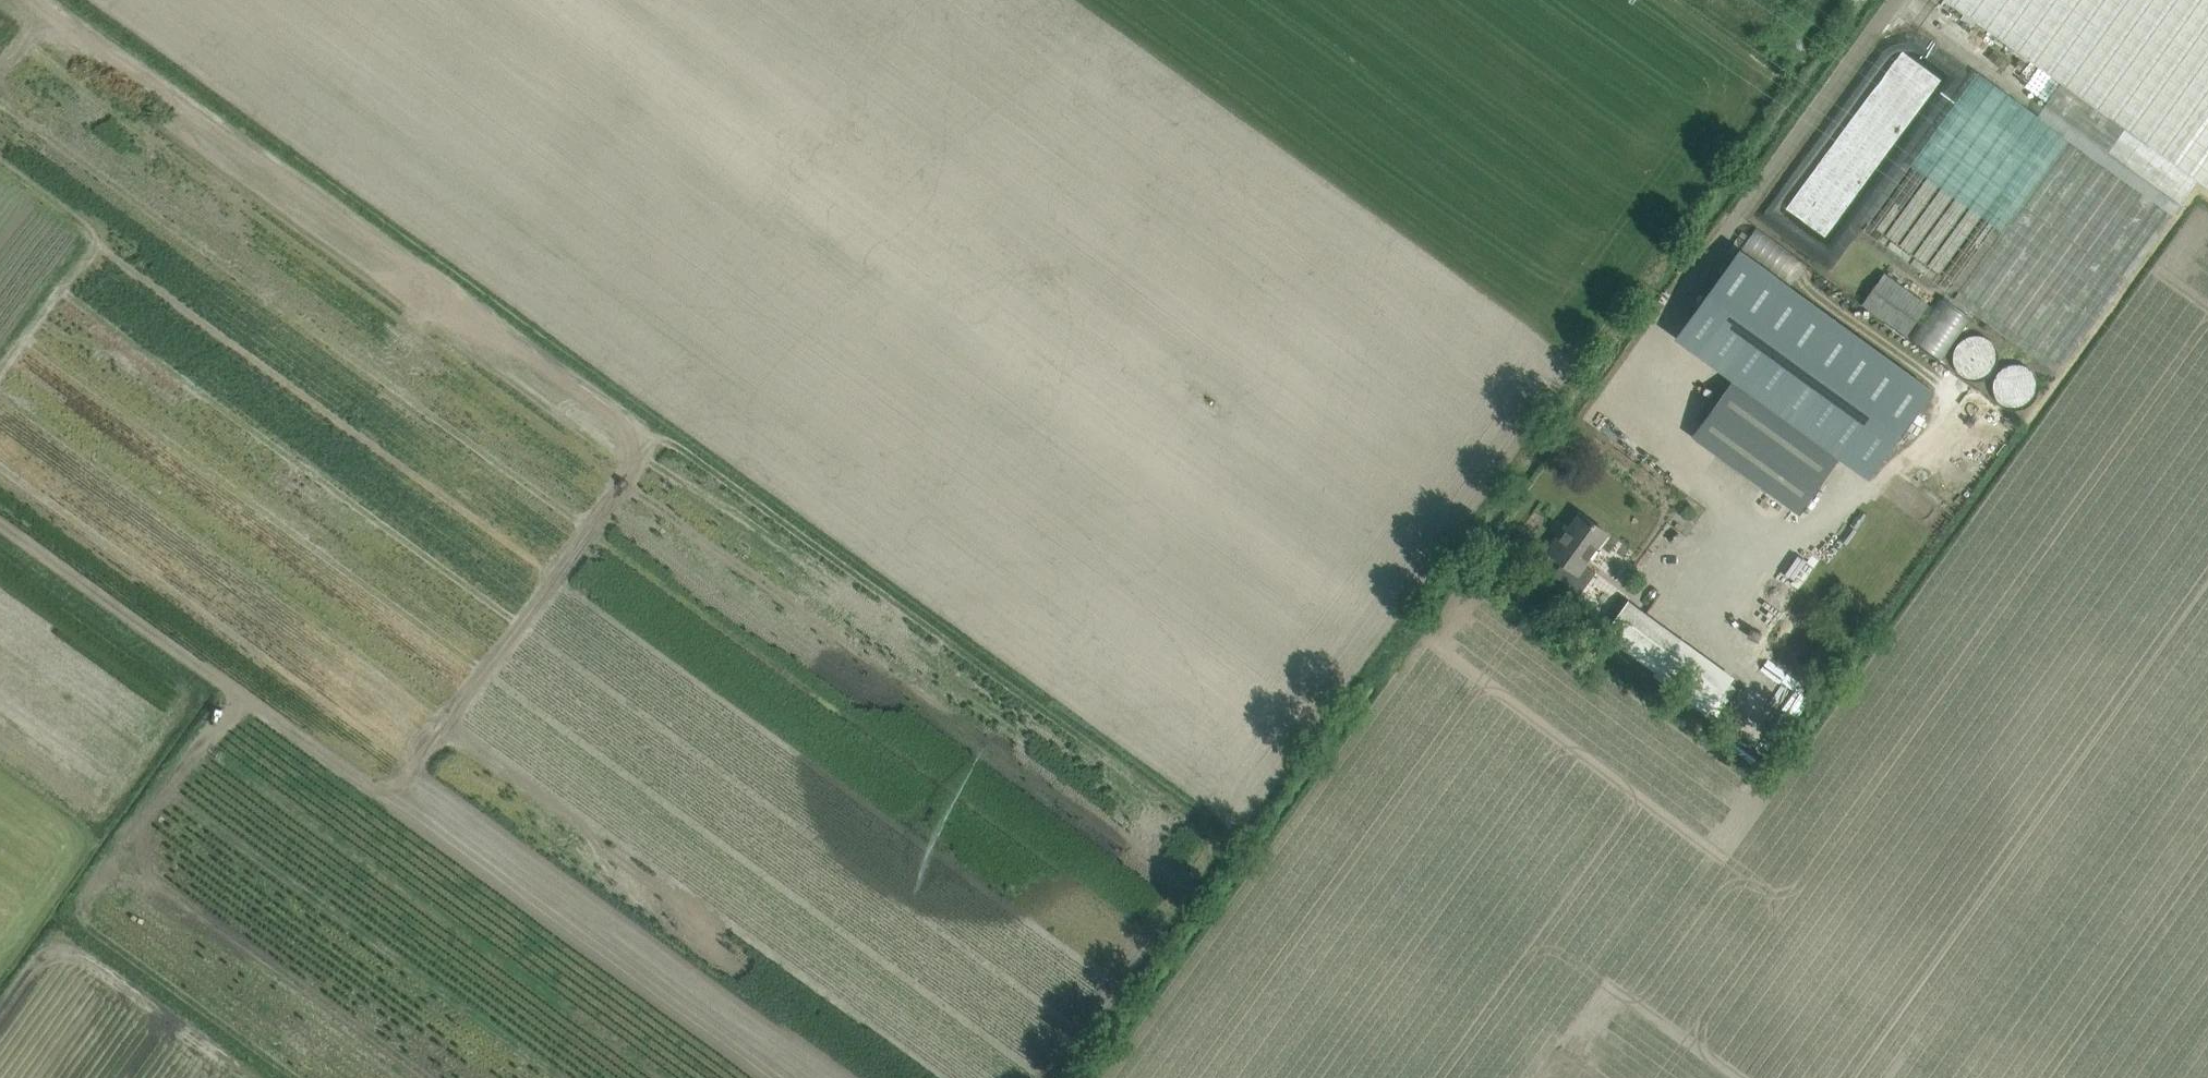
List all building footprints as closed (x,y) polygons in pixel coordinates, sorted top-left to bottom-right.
[(2126,127),(2109,150),(2183,203),(2200,180),(2207,185),(2207,0),(1951,0),(2126,127)] [(1973,77),(1931,142),(2025,201),(2000,241),(2050,273),(2052,271),(2069,282),(2081,262),(2123,289),(2164,225),(2165,226),(2177,207),(1973,77)] [(1908,335),(1931,303),(1886,271),(1863,303),(1908,335)] [(1941,302),(1915,337),(1935,352),(1961,316),(1941,302)] [(1990,374),(1993,337),(1963,335),(1961,372),(1990,374)] [(2031,361),(1999,367),(2005,407),(2038,401),(2031,361)] [(1839,458),(1733,380),(1694,434),(1800,512),(1839,458)] [(1585,564),(1608,532),(1581,513),(1563,538),(1559,536),(1548,551),(1563,562),(1554,574),(1581,593),(1596,572),(1585,564)] [(1735,677),(1630,600),(1605,634),(1657,671),(1655,674),(1709,713),(1735,677)]
